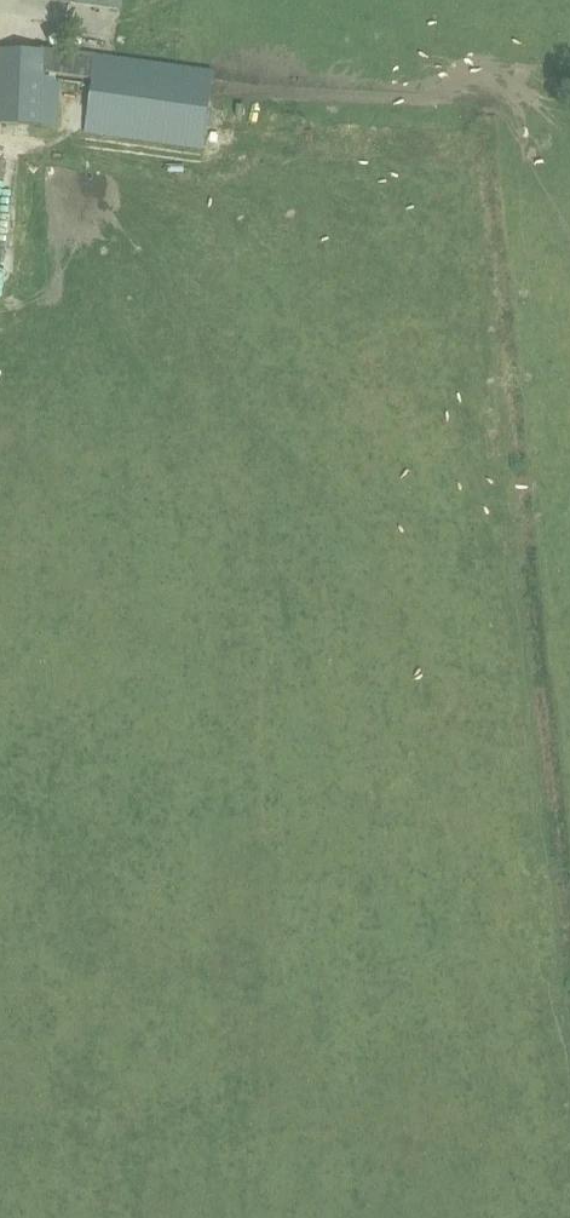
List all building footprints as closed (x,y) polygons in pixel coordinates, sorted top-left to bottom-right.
[(119,10),(120,0),(50,0),(119,10)] [(93,80),(85,133),(202,150),(214,72),(40,47),(40,50),(0,48),(0,122),(56,124),(58,82),(52,82),(52,74),(93,80)]
